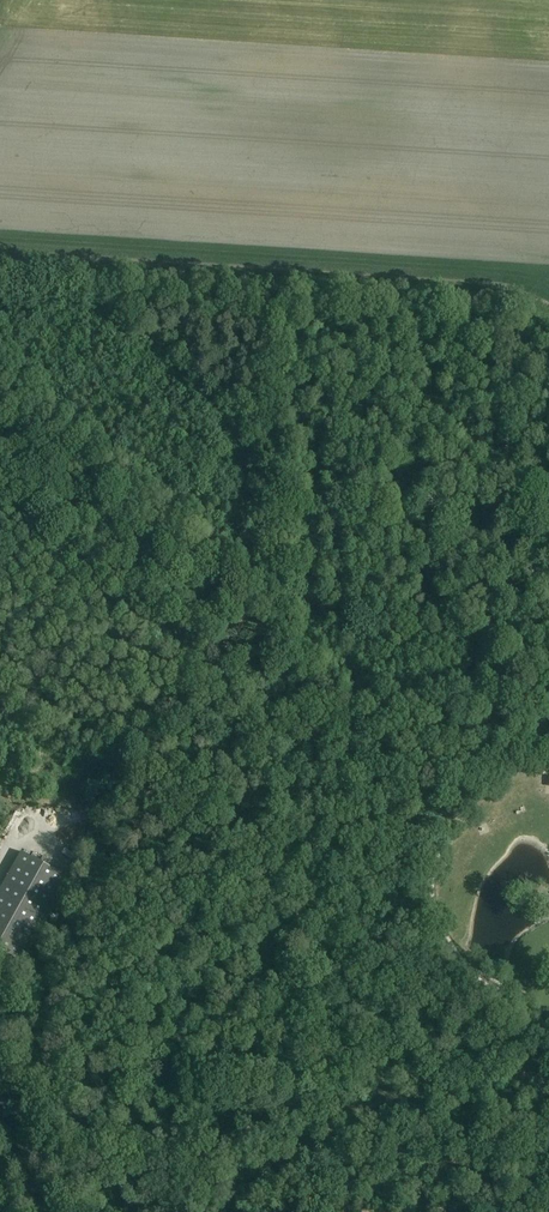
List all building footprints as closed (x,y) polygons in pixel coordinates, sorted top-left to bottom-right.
[(65,876),(21,851),(0,888),(0,950),(18,960),(65,876)]
